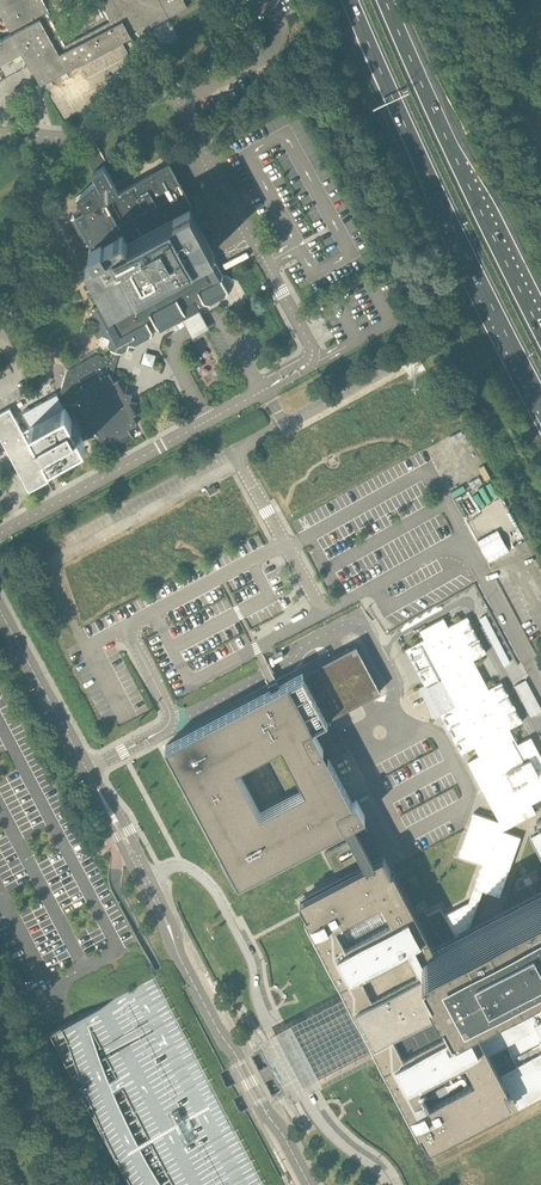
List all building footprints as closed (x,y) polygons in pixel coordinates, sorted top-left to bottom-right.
[(21,53),(31,71),(32,70),(41,86),(132,37),(130,33),(137,29),(140,33),(169,17),(187,7),(183,0),(100,0),(111,20),(66,44),(49,14),(51,13),(44,0),(0,0),(0,14),(9,30),(10,29),(12,33),(0,39),(0,65),(21,53)] [(217,149),(212,139),(207,141),(213,151),(217,149)] [(224,276),(212,254),(213,253),(189,207),(192,206),(170,165),(119,192),(112,180),(106,167),(108,166),(102,158),(89,165),(94,173),(97,180),(77,196),(83,206),(73,211),(75,215),(71,216),(76,225),(85,243),(89,241),(91,246),(89,247),(95,258),(88,262),(109,302),(103,305),(102,303),(92,309),(91,314),(104,338),(109,339),(107,344),(111,351),(113,352),(111,358),(92,358),(67,371),(60,393),(58,394),(57,393),(23,412),(31,428),(23,433),(10,409),(0,414),(0,436),(10,455),(29,491),(48,480),(40,465),(48,460),(48,461),(83,442),(65,409),(71,406),(89,440),(98,435),(103,443),(111,439),(116,448),(134,438),(129,429),(137,424),(133,416),(142,411),(138,403),(130,400),(132,394),(126,392),(128,385),(127,384),(123,377),(114,382),(112,377),(119,353),(121,354),(129,350),(130,346),(134,347),(151,338),(152,333),(205,304),(209,306),(226,297),(227,292),(222,281),(224,276)] [(207,489),(210,494),(217,490),(214,485),(207,489)] [(509,514),(512,520),(519,517),(516,511),(509,514)] [(478,541),(489,562),(509,552),(497,530),(478,541)] [(504,665),(510,661),(486,616),(480,619),(504,665)] [(468,928),(482,891),(499,897),(522,838),(502,831),(536,813),(532,805),(540,800),(540,758),(531,739),(517,746),(509,730),(522,723),(502,683),(488,690),(473,661),(486,654),(466,617),(446,627),(443,621),(420,633),(423,639),(405,648),(424,685),(419,687),(435,718),(440,715),(447,729),(461,755),(475,747),(480,756),(469,761),(501,822),(499,823),(475,813),(459,856),(482,865),(473,887),(467,902),(458,907),(445,914),(455,934),(456,934),(468,928)] [(275,688),(166,745),(238,883),(345,827),(351,839),(325,852),(336,873),(362,859),(366,867),(383,859),(361,818),(365,815),(356,800),(352,802),(328,757),(344,749),(336,734),(328,719),(363,701),(381,691),(357,644),(339,654),(275,688)] [(515,686),(531,716),(540,711),(540,707),(527,680),(515,686)] [(452,833),(464,827),(461,822),(449,828),(452,833)] [(533,834),(540,850),(540,830),(533,834)] [(393,849),(389,851),(394,862),(402,859),(399,853),(396,854),(393,849)] [(374,1044),(427,1145),(511,1101),(504,1087),(507,1085),(518,1106),(540,1094),(540,895),(459,938),(455,934),(445,914),(441,909),(431,913),(425,901),(414,906),(395,872),(390,872),(383,859),(366,867),(299,902),(305,913),(353,1003),(346,1007),(291,1036),(312,1077),(367,1048),(374,1044)] [(72,1024),(49,1036),(128,1184),(264,1184),(220,1101),(157,980),(159,979),(157,976),(72,1024)]
